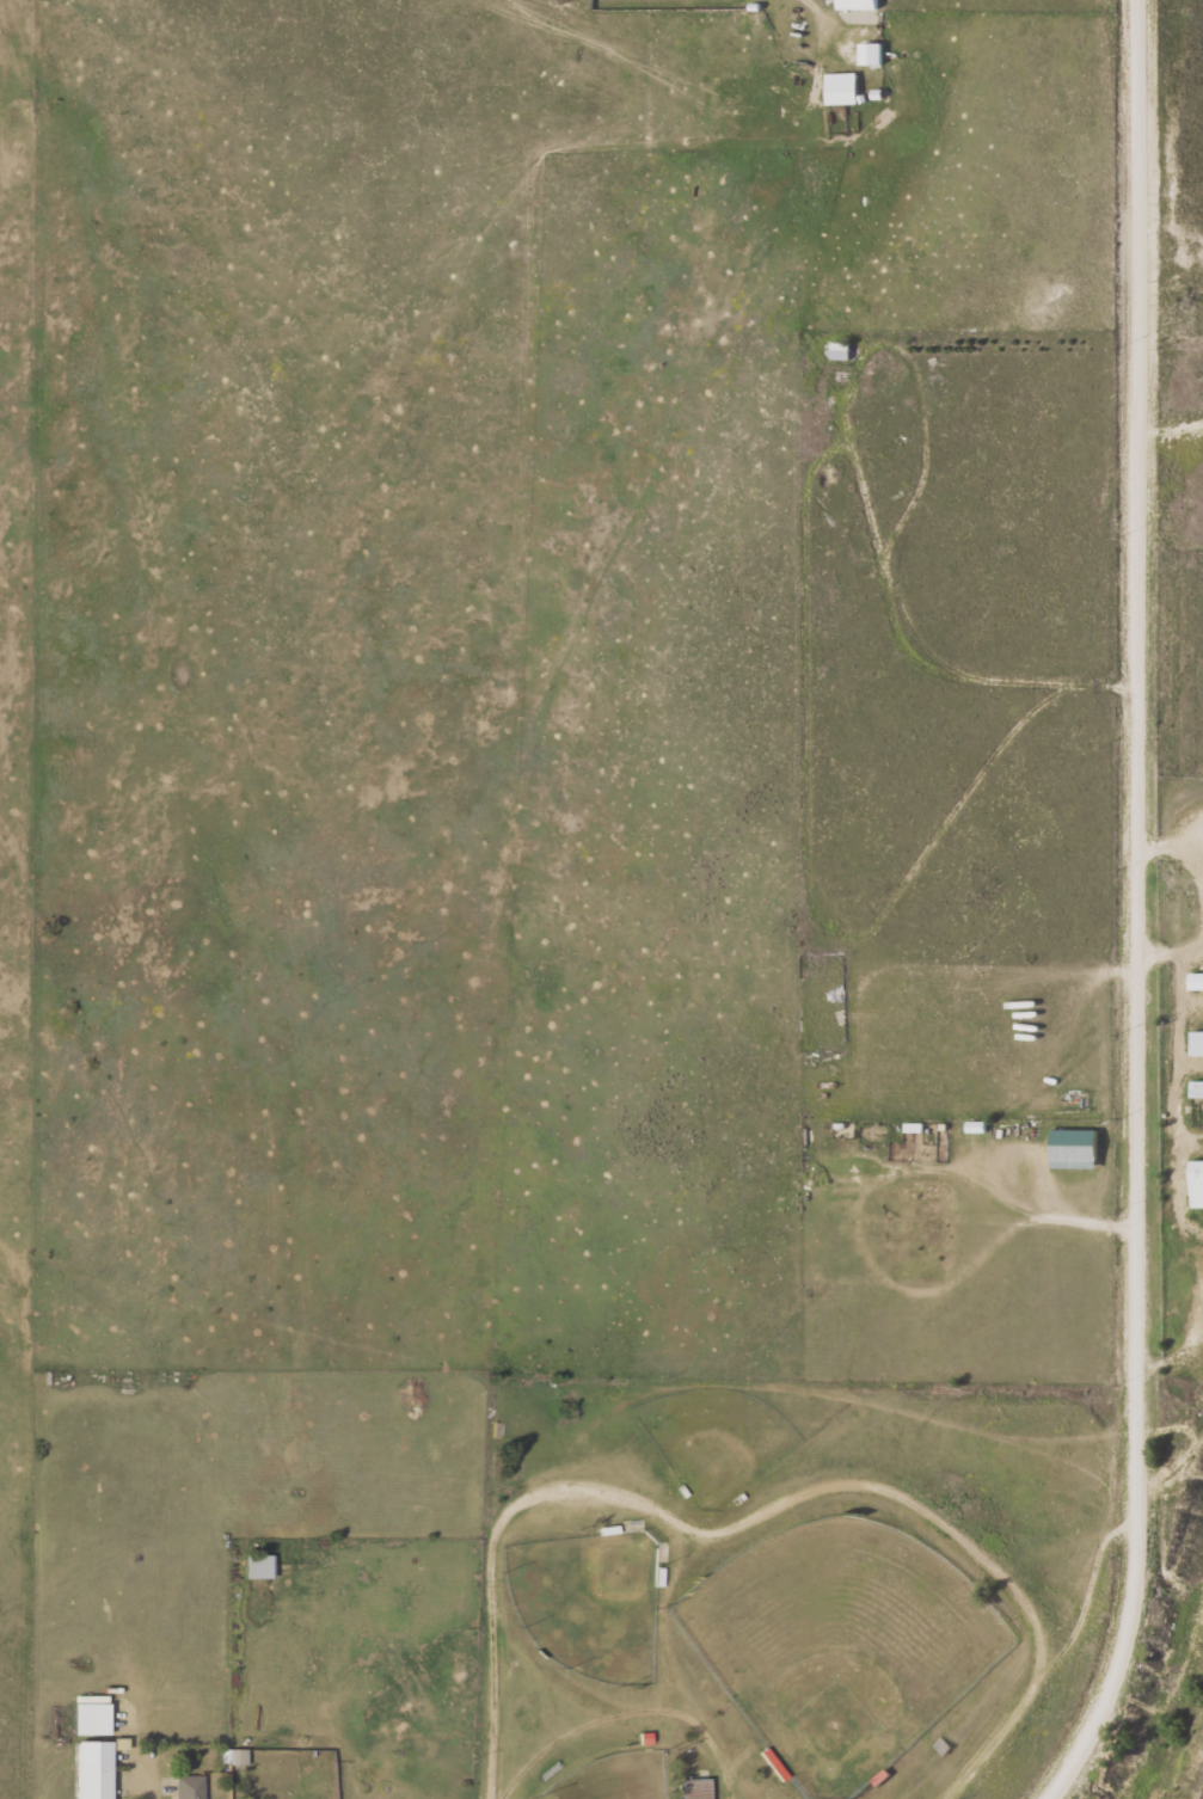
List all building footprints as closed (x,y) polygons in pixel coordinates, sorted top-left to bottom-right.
[(837,9),(878,10),(878,0),(837,0),(837,9)] [(883,65),(883,43),(860,43),(860,65),(883,65)] [(857,73),(826,74),(827,105),(858,104),(857,73)] [(850,360),(851,343),(831,343),(831,360),(850,360)] [(1202,991),(1202,974),(1189,974),(1190,991),(1202,991)] [(1191,1056),(1202,1056),(1202,1032),(1191,1032),(1191,1056)] [(1192,1081),(1192,1098),(1202,1098),(1202,1081),(1192,1081)] [(1190,1161),(1191,1209),(1202,1209),(1202,1161),(1190,1161)] [(248,1578),(274,1578),(273,1555),(248,1555),(248,1578)] [(77,1735),(108,1735),(109,1696),(78,1695),(77,1735)] [(112,1763),(129,1763),(130,1739),(112,1738),(112,1763)] [(112,1741),(77,1741),(76,1798),(111,1798),(112,1741)] [(247,1765),(248,1749),(224,1749),(224,1764),(247,1765)] [(176,1798),(203,1798),(203,1776),(176,1776),(176,1798)] [(710,1779),(682,1780),(683,1798),(710,1798),(710,1779)]
